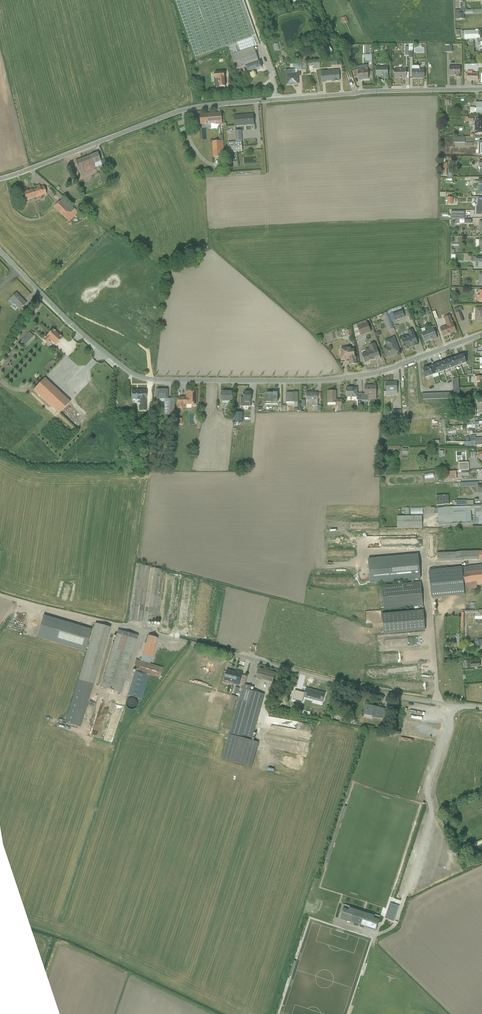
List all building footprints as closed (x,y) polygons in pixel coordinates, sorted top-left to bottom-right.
[(261,67),(255,48),(262,46),(246,0),(177,0),(197,57),(229,46),(236,69),(252,63),(254,69),(261,67)] [(458,10),(452,10),(452,19),(462,19),(462,2),(460,2),(460,6),(458,6),(458,10)] [(462,39),(477,39),(477,30),(462,30),(462,39)] [(384,81),(390,80),(390,68),(377,69),(377,78),(384,77),(384,81)] [(457,79),(463,79),(463,68),(450,68),(450,77),(457,77),(457,79)] [(287,85),(299,84),(298,70),(286,71),(287,85)] [(322,83),(341,82),(340,70),(321,71),(322,83)] [(359,82),(370,81),(370,70),(358,70),(359,82)] [(395,80),(408,80),(408,70),(395,70),(395,80)] [(414,81),(426,81),(426,71),(414,71),(414,81)] [(470,73),(470,71),(465,71),(464,81),(475,82),(476,73),(470,73)] [(201,126),(223,124),(222,113),(200,115),(201,126)] [(236,127),(255,126),(255,115),(235,116),(236,127)] [(232,129),(233,140),(225,140),(226,150),(239,150),(239,129),(232,129)] [(210,139),(210,156),(221,156),(220,139),(210,139)] [(80,174),(96,168),(91,155),(75,161),(80,174)] [(26,200),(47,194),(44,185),(23,192),(26,200)] [(50,206),(67,221),(75,211),(59,197),(50,206)] [(20,309),(26,302),(17,293),(10,299),(20,309)] [(129,315),(143,329),(147,325),(133,311),(129,315)] [(387,330),(391,328),(384,311),(380,313),(387,330)] [(401,311),(390,313),(392,321),(403,319),(401,311)] [(444,337),(457,333),(451,316),(445,319),(447,326),(441,329),(444,337)] [(366,323),(355,324),(355,326),(351,327),(352,336),(357,335),(357,334),(367,333),(366,323)] [(56,346),(64,339),(53,328),(42,339),(48,345),(51,342),(56,346)] [(425,343),(438,338),(435,329),(422,333),(425,343)] [(407,350),(420,345),(414,330),(408,332),(409,335),(403,337),(407,350)] [(387,358),(401,353),(395,337),(385,341),(387,346),(383,347),(387,358)] [(376,359),(375,357),(380,355),(376,343),(369,345),(370,348),(366,349),(366,352),(362,353),(366,363),(376,359)] [(350,365),(358,364),(356,349),(352,349),(352,347),(342,348),(342,355),(341,355),(341,359),(349,359),(350,365)] [(462,365),(468,363),(464,354),(458,357),(462,365)] [(462,365),(458,357),(453,359),(456,367),(462,365)] [(451,370),(456,367),(453,359),(447,361),(451,370)] [(451,370),(447,361),(442,363),(445,372),(451,370)] [(439,374),(445,372),(442,363),(436,366),(439,374)] [(439,374),(436,366),(431,368),(434,376),(439,374)] [(428,378),(434,376),(431,368),(425,370),(428,378)] [(59,414),(70,402),(44,378),(33,390),(59,414)] [(449,393),(419,393),(419,400),(456,399),(456,379),(449,379),(449,393)] [(387,395),(398,395),(398,382),(387,382),(387,395)] [(366,399),(376,399),(376,385),(366,385),(366,399)] [(346,397),(358,397),(358,387),(346,388),(346,397)] [(140,410),(147,410),(147,389),(132,389),(132,399),(140,399),(140,410)] [(157,399),(168,399),(168,389),(157,389),(157,399)] [(185,405),(197,406),(197,390),(186,390),(186,397),(177,397),(177,409),(185,409),(185,405)] [(327,402),(337,403),(337,390),(327,390),(327,402)] [(222,403),(233,403),(234,391),(222,391),(222,403)] [(245,404),(252,404),(253,391),(245,391),(245,404)] [(267,404),(279,404),(279,391),(267,391),(267,404)] [(287,402),(298,402),(298,392),(287,392),(287,402)] [(306,407),(319,406),(318,392),(306,392),(306,407)] [(401,409),(392,409),(392,417),(401,418),(401,409)] [(481,438),(472,438),(472,436),(467,436),(467,442),(461,442),(461,448),(481,447),(481,443),(481,438)] [(466,462),(456,462),(456,470),(466,470),(466,462)] [(473,507),(437,507),(437,523),(473,523),(473,507)] [(437,561),(481,560),(481,552),(437,553),(437,561)] [(370,583),(420,579),(418,554),(368,559),(370,583)] [(128,620),(141,622),(148,568),(135,564),(128,620)] [(481,585),(481,571),(481,565),(461,567),(461,565),(427,568),(428,587),(461,583),(462,587),(481,585)] [(145,622),(157,624),(164,571),(153,569),(145,622)] [(383,610),(421,605),(418,581),(381,586),(383,610)] [(205,604),(192,605),(192,613),(206,613),(205,604)] [(380,614),(382,635),(424,630),(421,609),(380,614)] [(89,629),(42,616),(36,638),(82,652),(89,629)] [(94,624),(64,723),(79,728),(109,628),(94,624)] [(137,636),(117,630),(99,688),(119,694),(137,636)] [(127,695),(142,699),(149,674),(160,678),(163,668),(149,665),(158,638),(148,635),(141,661),(136,659),(133,668),(135,672),(127,695)] [(256,668),(254,678),(271,683),(274,673),(256,668)] [(223,681),(238,686),(239,683),(245,685),(247,677),(241,675),(242,672),(235,670),(234,672),(227,670),(223,681)] [(251,741),(263,694),(250,691),(251,687),(243,685),(242,689),(241,689),(229,736),(251,741)] [(302,698),(322,703),(324,693),(305,688),(302,698)] [(232,708),(235,696),(229,694),(225,706),(232,708)] [(365,714),(386,719),(388,709),(367,704),(365,714)] [(340,918),(377,930),(382,918),(344,906),(340,918)]
